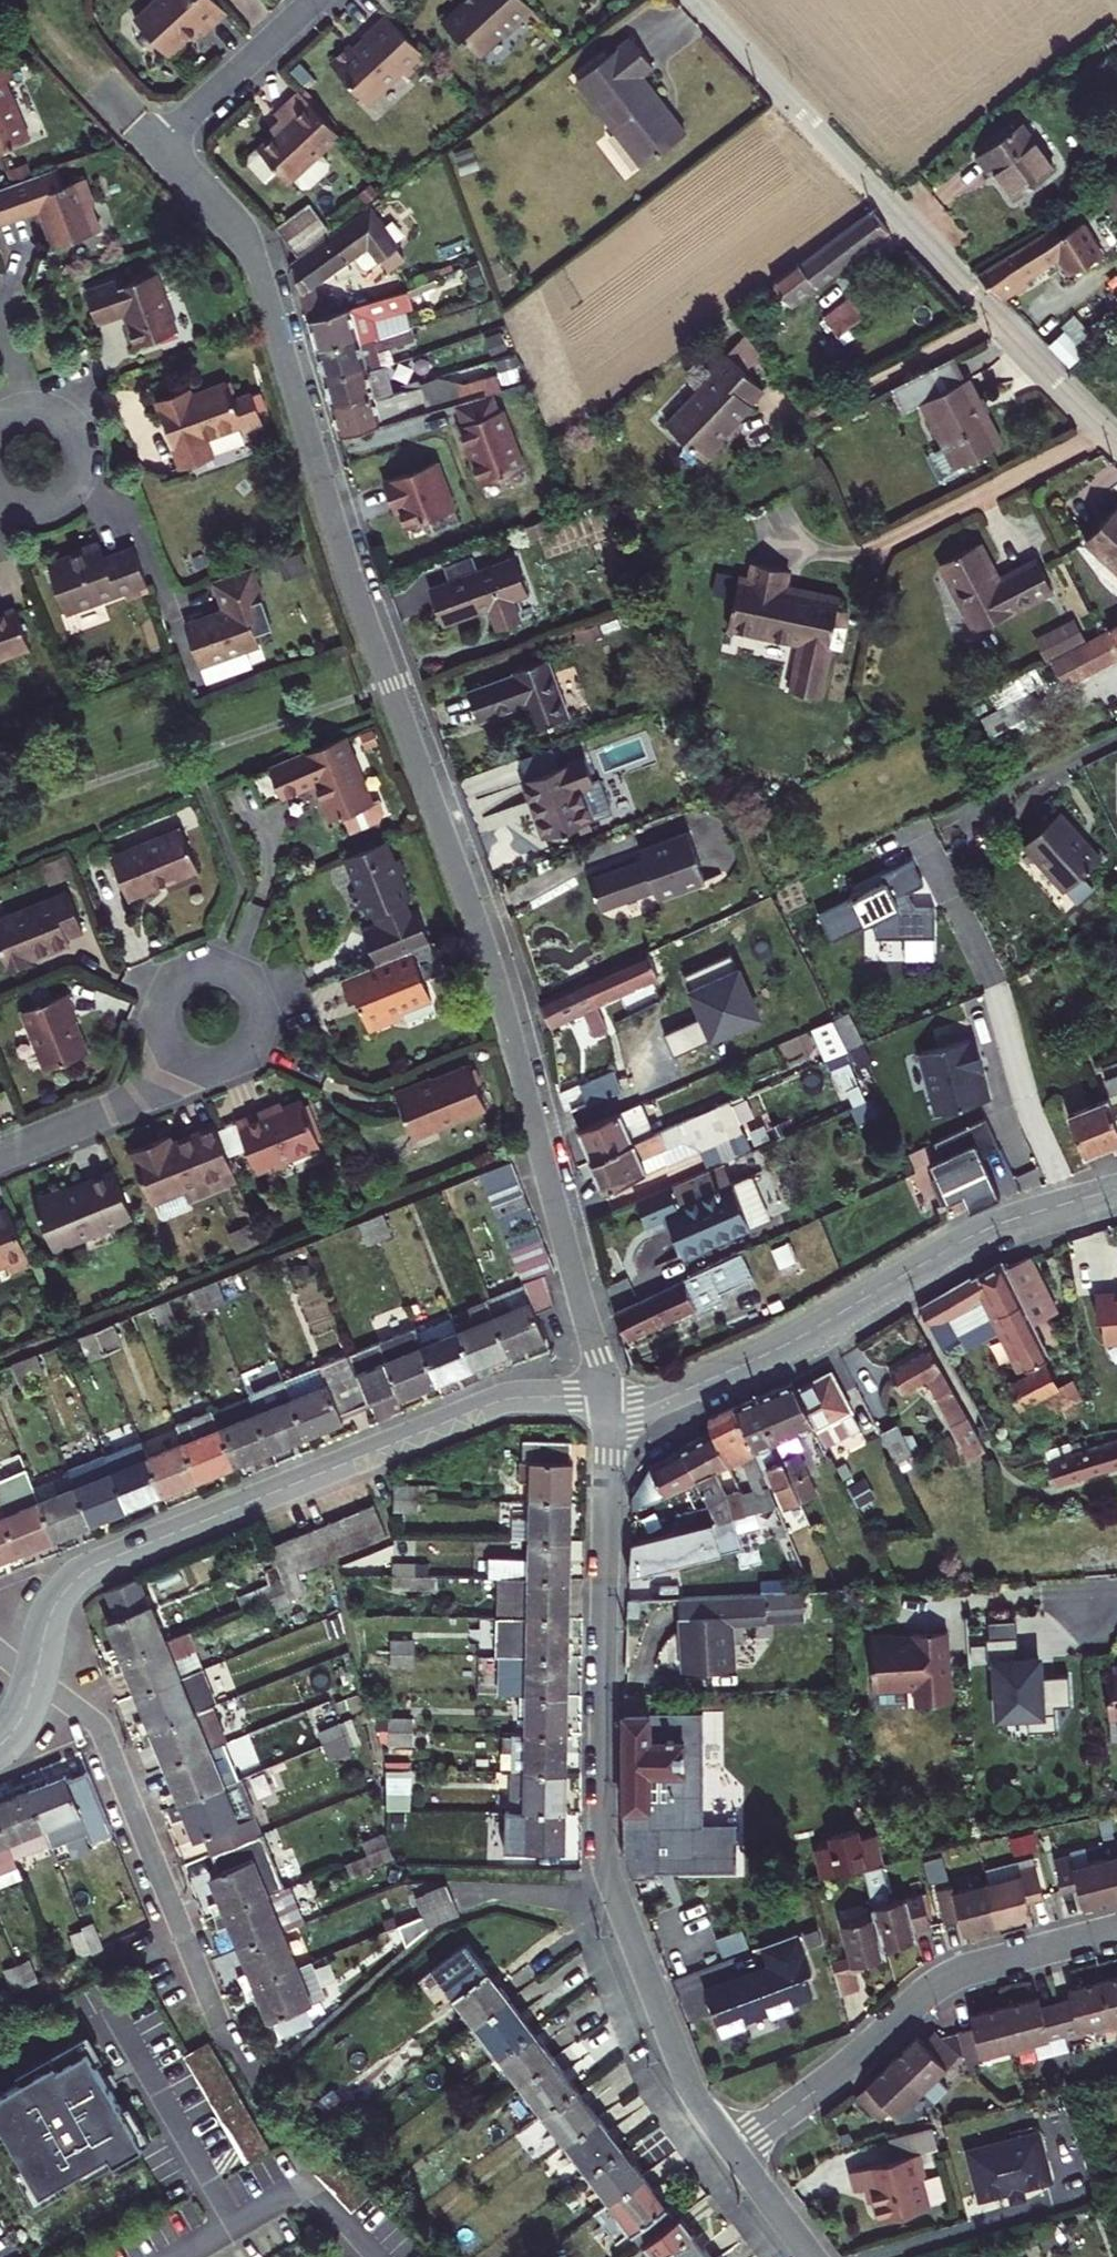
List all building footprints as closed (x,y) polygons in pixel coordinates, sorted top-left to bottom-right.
[(216,0),(152,0),(134,16),(167,53),(198,25),(203,31),(215,21),(226,11),(216,0)] [(526,0),(468,0),(467,1),(466,0),(464,0),(444,19),(459,37),(462,35),(477,51),(499,30),(503,34),(533,7),(526,0)] [(428,57),(385,11),(361,34),(364,38),(355,46),(353,45),(343,54),(333,63),(368,102),(402,71),(407,76),(428,57)] [(632,37),(580,77),(616,125),(614,126),(644,164),(683,133),(661,104),(664,101),(643,74),(654,64),(643,50),(632,37)] [(30,138),(5,82),(14,78),(9,66),(0,69),(0,150),(30,138)] [(338,134),(297,89),(273,111),(281,121),(256,146),(249,153),(248,160),(256,169),(264,178),(275,168),(288,181),(338,134)] [(1025,122),(979,158),(984,165),(990,172),(997,167),(1020,196),(1059,167),(1025,122)] [(0,188),(0,224),(43,209),(46,219),(42,220),(48,234),(53,248),(101,231),(91,205),(94,204),(84,179),(64,186),(57,167),(0,188)] [(308,202),(276,224),(282,232),(287,239),(319,216),(308,202)] [(351,224),(292,266),(296,278),(300,291),(312,282),(353,254),(363,267),(369,268),(381,259),(388,269),(405,257),(372,211),(352,226),(351,224)] [(880,220),(872,211),(801,265),(798,261),(772,280),(776,285),(791,303),(889,230),(880,220)] [(330,230),(319,216),(287,239),(293,246),(298,253),(330,230)] [(1056,227),(978,276),(1001,301),(1011,293),(1008,289),(1013,285),(1015,289),(1021,285),(1019,282),(1057,258),(1069,273),(1101,253),(1082,224),(1062,236),(1056,227)] [(153,268),(119,280),(121,285),(155,273),(153,268)] [(119,279),(87,291),(97,321),(127,310),(130,318),(128,323),(133,334),(137,344),(176,329),(155,273),(121,285),(119,280),(119,279)] [(312,282),(300,291),(305,306),(318,302),(312,282)] [(791,303),(776,285),(765,293),(780,311),(791,303)] [(316,342),(318,349),(356,337),(358,343),(411,325),(407,311),(414,308),(409,290),(340,310),(309,319),(312,330),(316,342)] [(318,302),(305,306),(309,319),(340,310),(334,295),(318,302)] [(850,298),(825,317),(838,334),(863,316),(850,298)] [(1081,356),(1049,320),(1041,327),(1032,334),(1066,371),(1081,356)] [(322,364),(326,379),(364,366),(366,372),(382,366),(378,350),(416,339),(411,325),(358,343),(356,337),(318,349),(322,364)] [(716,373),(667,424),(704,460),(724,440),(722,438),(753,405),(752,404),(758,397),(764,390),(722,349),(707,364),(716,373)] [(954,447),(962,464),(1002,443),(985,411),(968,378),(964,380),(952,356),(891,387),(905,414),(924,405),(947,450),(954,447)] [(330,393),(333,407),(371,395),(373,400),(394,394),(385,365),(382,366),(366,372),(364,366),(326,379),(330,393)] [(401,372),(406,391),(419,387),(423,386),(417,367),(401,372)] [(178,394),(158,402),(171,435),(184,467),(214,455),(208,437),(242,423),(244,429),(263,421),(252,394),(234,400),(228,383),(192,397),(181,401),(178,394)] [(341,434),(373,425),(423,412),(430,409),(423,386),(419,387),(406,391),(394,394),(373,400),(371,395),(333,407),(336,418),(340,429),(341,434)] [(189,390),(178,394),(181,401),(192,397),(189,390)] [(498,410),(491,391),(457,402),(466,426),(461,428),(472,455),(483,483),(526,466),(503,408),(498,410)] [(956,467),(962,464),(954,447),(947,450),(956,467)] [(426,520),(431,533),(461,521),(438,460),(384,481),(396,511),(401,510),(404,518),(407,526),(426,520)] [(1086,542),(1116,570),(1116,508),(1086,542)] [(546,518),(528,525),(532,536),(550,530),(546,518)] [(961,552),(940,563),(974,629),(1053,590),(1038,560),(1000,578),(981,542),(961,552)] [(148,582),(134,544),(106,556),(101,543),(75,552),(49,562),(66,612),(148,582)] [(445,566),(449,581),(478,570),(473,555),(445,566)] [(515,557),(478,570),(449,581),(431,588),(437,605),(443,623),(491,605),(498,628),(520,620),(513,598),(528,592),(515,557)] [(756,563),(752,580),(738,577),(728,628),(802,644),(792,691),(819,697),(835,623),(844,624),(846,616),(847,608),(838,607),(840,598),(786,587),(790,570),(756,563)] [(272,622),(252,565),(212,580),(222,609),(217,611),(219,615),(208,618),(205,618),(195,622),(186,625),(207,681),(236,671),(229,654),(260,643),(255,628),(272,622)] [(31,651),(14,608),(0,613),(0,663),(31,651)] [(596,623),(581,628),(584,639),(600,633),(596,623)] [(1107,630),(1108,632),(1052,661),(1064,684),(1116,656),(1116,625),(1107,630)] [(514,671),(515,674),(468,691),(473,705),(478,720),(526,703),(535,726),(568,715),(548,660),(514,671)] [(1043,668),(972,710),(996,752),(1068,712),(1043,668)] [(346,736),(239,780),(244,794),(250,808),(317,782),(332,819),(345,814),(350,824),(346,825),(348,830),(379,819),(383,810),(379,801),(373,803),(346,736)] [(592,783),(581,758),(524,780),(535,808),(545,836),(591,820),(594,828),(620,818),(606,778),(592,783)] [(1081,834),(1062,811),(1026,843),(1066,890),(1101,858),(1081,834)] [(181,828),(112,856),(129,898),(164,884),(199,870),(181,828)] [(640,848),(643,858),(591,877),(597,892),(602,907),(654,889),(658,897),(706,880),(688,831),(640,848)] [(376,964),(413,949),(431,942),(418,909),(412,912),(407,901),(412,899),(387,840),(345,857),(359,889),(351,892),(358,910),(366,907),(370,917),(373,915),(386,910),(390,920),(377,925),(363,930),(370,947),(376,964)] [(864,926),(876,925),(876,938),(935,938),(936,907),(915,908),(908,892),(924,884),(913,861),(882,876),(885,882),(818,915),(832,942),(864,926)] [(0,919),(0,945),(10,969),(31,961),(30,958),(70,942),(67,935),(75,932),(84,929),(68,891),(0,919)] [(386,910),(373,915),(377,925),(390,920),(386,910)] [(443,973),(431,942),(413,949),(376,964),(341,978),(350,999),(361,995),(364,1003),(362,1010),(366,1019),(369,1029),(404,1015),(403,1011),(432,999),(425,980),(443,973)] [(587,978),(598,1002),(659,974),(648,951),(587,978)] [(753,1001),(733,955),(686,976),(698,1001),(659,1019),(669,1041),(730,1014),(729,1012),(753,1001)] [(587,978),(539,999),(551,1024),(567,1016),(584,1009),(595,1034),(608,1028),(598,1002),(587,978)] [(69,993),(22,1011),(46,1069),(89,1053),(80,1032),(72,1011),(75,1009),(69,993)] [(835,1019),(849,1048),(864,1043),(848,1012),(835,1019)] [(832,1019),(813,1028),(826,1058),(847,1049),(832,1019)] [(975,1036),(920,1051),(937,1113),(992,1098),(975,1036)] [(858,1121),(874,1114),(846,1055),(830,1063),(858,1121)] [(1104,1068),(1113,1091),(1116,1090),(1116,1063),(1104,1068)] [(470,1066),(398,1095),(407,1115),(415,1135),(486,1106),(470,1066)] [(580,1084),(588,1104),(620,1091),(611,1071),(580,1084)] [(1109,1098),(1069,1114),(1085,1155),(1116,1142),(1116,1119),(1109,1098)] [(250,1114),(236,1120),(237,1122),(247,1148),(257,1174),(270,1169),(270,1171),(289,1164),(288,1161),(321,1147),(302,1100),(279,1108),(266,1114),(264,1109),(250,1114)] [(652,1133),(593,1159),(600,1173),(606,1188),(668,1161),(669,1163),(701,1149),(709,1166),(753,1147),(746,1129),(742,1131),(729,1100),(652,1133)] [(266,1114),(279,1108),(277,1103),(264,1109),(266,1114)] [(639,1103),(580,1128),(587,1143),(593,1159),(652,1133),(639,1103)] [(983,1154),(1001,1145),(987,1115),(936,1140),(943,1155),(931,1160),(938,1174),(933,1177),(945,1202),(965,1192),(972,1207),(1002,1193),(983,1154)] [(237,1122),(217,1130),(228,1155),(247,1148),(237,1122)] [(217,1130),(215,1124),(171,1142),(160,1147),(157,1140),(145,1145),(132,1150),(143,1179),(148,1191),(152,1200),(156,1198),(163,1215),(191,1205),(188,1198),(237,1178),(228,1155),(217,1130)] [(169,1135),(157,1140),(160,1147),(171,1142),(169,1135)] [(481,1176),(487,1190),(518,1177),(513,1164),(481,1176)] [(724,1164),(671,1186),(680,1207),(733,1185),(724,1164)] [(63,1192),(62,1190),(49,1196),(36,1201),(55,1250),(134,1218),(113,1169),(84,1182),(84,1184),(63,1192)] [(518,1177),(487,1190),(492,1204),(524,1191),(518,1177)] [(670,1184),(637,1198),(643,1212),(649,1227),(669,1218),(687,1256),(769,1220),(750,1177),(733,1185),(680,1207),(671,1186),(670,1184)] [(148,1191),(143,1179),(139,1181),(143,1193),(148,1191)] [(492,1204),(498,1218),(529,1205),(524,1191),(492,1204)] [(498,1218),(504,1233),(536,1221),(529,1205),(498,1218)] [(9,1208),(0,1211),(0,1263),(6,1260),(11,1272),(31,1264),(9,1208)] [(371,1218),(380,1240),(390,1235),(382,1214),(371,1218)] [(371,1218),(359,1223),(368,1245),(380,1240),(371,1218)] [(536,1221),(504,1233),(512,1252),(543,1239),(536,1221)] [(543,1239),(512,1252),(518,1267),(549,1255),(543,1239)] [(694,1274),(615,1313),(621,1326),(627,1338),(696,1304),(698,1311),(724,1298),(722,1292),(754,1277),(742,1251),(694,1274)] [(549,1255),(518,1267),(523,1282),(542,1275),(554,1269),(549,1255)] [(919,1307),(945,1351),(961,1342),(965,1349),(1004,1328),(1023,1368),(1049,1354),(1034,1324),(1056,1312),(1028,1256),(1006,1269),(1003,1261),(973,1278),(972,1277),(946,1292),(919,1307)] [(554,1303),(542,1275),(523,1282),(524,1284),(532,1303),(535,1311),(554,1303)] [(217,1281),(205,1285),(214,1307),(226,1303),(217,1281)] [(545,1337),(538,1319),(535,1311),(532,1303),(524,1284),(487,1298),(488,1300),(509,1351),(527,1344),(545,1337)] [(205,1285),(192,1290),(201,1312),(214,1307),(205,1285)] [(1112,1292),(1095,1294),(1098,1318),(1103,1318),(1104,1333),(1114,1342),(1116,1342),(1116,1295),(1115,1296),(1112,1292)] [(177,1321),(168,1300),(154,1306),(163,1327),(177,1321)] [(509,1351),(488,1300),(471,1308),(474,1315),(455,1322),(472,1367),(490,1359),(509,1351)] [(472,1367),(455,1322),(452,1317),(416,1332),(436,1382),(454,1374),(472,1367)] [(97,1329),(106,1352),(131,1341),(122,1319),(97,1329)] [(415,1328),(351,1354),(370,1401),(398,1389),(401,1396),(418,1389),(436,1382),(416,1332),(415,1328)] [(106,1352),(97,1329),(81,1336),(90,1357),(106,1352)] [(972,1456),(986,1449),(931,1350),(911,1361),(891,1373),(903,1393),(929,1379),(972,1456)] [(24,1359),(35,1384),(47,1379),(36,1354),(24,1359)] [(370,1401),(351,1354),(286,1380),(287,1383),(308,1434),(326,1426),(344,1419),(342,1413),(370,1401)] [(35,1384),(24,1359),(13,1363),(24,1389),(35,1384)] [(1010,1385),(1024,1407),(1059,1387),(1045,1363),(1010,1385)] [(814,1425),(826,1446),(829,1451),(862,1433),(832,1373),(814,1382),(796,1391),(814,1425)] [(1059,1387),(1024,1407),(1034,1423),(1080,1396),(1072,1380),(1059,1387)] [(308,1434),(287,1383),(250,1398),(271,1449),(289,1441),(308,1434)] [(778,1391),(763,1397),(783,1442),(776,1443),(801,1502),(818,1495),(798,1453),(806,1450),(798,1433),(814,1425),(796,1391),(793,1385),(778,1391)] [(271,1449),(250,1398),(250,1397),(213,1411),(235,1463),(253,1456),(271,1449)] [(741,1406),(735,1408),(762,1468),(765,1467),(784,1509),(801,1502),(776,1443),(783,1442),(763,1397),(752,1402),(741,1406)] [(762,1468),(735,1408),(722,1414),(709,1421),(714,1431),(729,1463),(742,1456),(756,1489),(742,1492),(747,1513),(778,1505),(762,1468)] [(235,1463),(213,1411),(212,1409),(176,1424),(184,1442),(198,1478),(216,1471),(235,1463)] [(898,1423),(880,1432),(895,1462),(920,1449),(912,1433),(905,1436),(898,1423)] [(699,1440),(684,1448),(696,1477),(711,1505),(719,1520),(735,1516),(747,1513),(742,1492),(742,1491),(741,1490),(728,1495),(715,1470),(729,1463),(714,1431),(699,1440)] [(532,1502),(569,1503),(570,1472),(570,1440),(526,1440),(526,1458),(523,1458),(522,1482),(533,1482),(532,1502)] [(162,1493),(148,1457),(141,1441),(106,1454),(128,1507),(145,1500),(162,1493)] [(1058,1485),(1116,1467),(1116,1441),(1090,1449),(1088,1443),(1072,1447),(1074,1455),(1068,1457),(1066,1451),(1064,1445),(1047,1451),(1058,1485)] [(198,1478),(184,1442),(148,1457),(162,1493),(180,1486),(198,1478)] [(634,1494),(633,1509),(696,1477),(684,1448),(668,1458),(652,1468),(634,1494)] [(128,1507),(106,1454),(70,1469),(71,1473),(91,1522),(109,1514),(128,1507)] [(71,1473),(34,1487),(55,1536),(73,1529),(91,1522),(71,1473)] [(394,1483),(394,1498),(417,1498),(417,1484),(394,1483)] [(34,1487),(33,1485),(0,1499),(0,1505),(19,1551),(37,1544),(55,1536),(34,1487)] [(417,1511),(417,1498),(394,1498),(393,1510),(417,1511)] [(569,1503),(532,1502),(532,1518),(515,1517),(515,1539),(531,1539),(569,1540),(569,1521),(569,1503)] [(374,1504),(359,1511),(371,1542),(387,1536),(384,1529),(374,1504)] [(0,1559),(19,1551),(0,1505),(0,1559)] [(677,1514),(681,1530),(719,1520),(711,1505),(677,1514)] [(359,1511),(343,1517),(356,1549),(371,1542),(359,1511)] [(719,1520),(681,1530),(632,1542),(630,1572),(741,1543),(735,1516),(719,1520)] [(356,1549),(343,1517),(328,1523),(341,1555),(356,1549)] [(328,1523),(313,1529),(326,1561),(329,1560),(341,1555),(328,1523)] [(326,1561),(313,1529),(299,1535),(311,1567),(326,1561)] [(299,1535),(283,1541),(296,1573),(311,1567),(299,1535)] [(531,1579),(568,1579),(569,1567),(569,1555),(569,1540),(531,1539),(531,1579)] [(296,1573),(283,1541),(270,1547),(283,1579),(296,1573)] [(392,1576),(416,1576),(416,1563),(392,1563),(392,1576)] [(392,1576),(392,1589),(438,1589),(438,1577),(416,1576),(392,1576)] [(510,1617),(568,1618),(568,1598),(568,1579),(531,1579),(502,1578),(501,1617),(510,1617)] [(287,1592),(282,1580),(261,1589),(266,1600),(287,1592)] [(287,1592),(266,1600),(270,1612),(291,1604),(287,1592)] [(760,1593),(679,1596),(680,1631),(686,1631),(686,1643),(681,1643),(681,1656),(682,1669),(729,1668),(727,1622),(761,1621),(760,1593)] [(640,1615),(640,1598),(629,1598),(628,1616),(640,1615)] [(150,1604),(109,1620),(119,1646),(107,1650),(110,1655),(114,1661),(165,1641),(150,1604)] [(567,1637),(568,1618),(510,1617),(510,1656),(567,1657),(567,1637)] [(1017,1619),(989,1621),(990,1637),(1018,1635),(1017,1619)] [(188,1632),(165,1641),(114,1661),(117,1674),(123,1672),(129,1670),(138,1693),(192,1671),(195,1670),(188,1652),(195,1649),(188,1632)] [(953,1704),(949,1634),(940,1635),(914,1636),(915,1644),(895,1645),(895,1637),(872,1638),(875,1687),(882,1691),(925,1689),(926,1706),(953,1704)] [(990,1637),(986,1638),(988,1661),(996,1661),(1000,1716),(1028,1713),(1030,1730),(1058,1728),(1056,1704),(1072,1703),(1070,1673),(1041,1675),(1040,1656),(1020,1658),(1018,1635),(990,1637)] [(390,1653),(414,1654),(414,1641),(391,1641),(390,1653)] [(986,1644),(971,1645),(973,1661),(987,1660),(986,1644)] [(291,1660),(295,1672),(316,1663),(311,1652),(291,1660)] [(413,1666),(414,1654),(390,1653),(390,1666),(413,1666)] [(510,1656),(509,1694),(529,1694),(566,1695),(567,1676),(567,1657),(510,1656)] [(316,1663),(295,1672),(300,1683),(320,1675),(316,1663)] [(1113,1667),(1114,1683),(1108,1684),(1111,1719),(1116,1718),(1116,1667),(1113,1667)] [(192,1671),(138,1693),(148,1717),(136,1722),(139,1728),(143,1733),(207,1708),(192,1671)] [(566,1695),(529,1694),(528,1732),(566,1733),(566,1714),(566,1695)] [(703,1824),(701,1714),(651,1714),(651,1696),(624,1695),(623,1700),(625,1860),(632,1878),(641,1877),(649,1876),(649,1874),(656,1874),(656,1871),(734,1870),(734,1825),(703,1824)] [(207,1708),(143,1733),(146,1748),(152,1746),(158,1743),(167,1766),(209,1749),(226,1742),(211,1706),(207,1708)] [(389,1718),(389,1730),(412,1731),(412,1718),(389,1718)] [(340,1723),(320,1730),(325,1743),(345,1735),(340,1723)] [(412,1742),(412,1731),(389,1730),(388,1742),(412,1742)] [(566,1733),(528,1732),(515,1732),(514,1771),(565,1773),(566,1753),(566,1733)] [(329,1754),(350,1746),(345,1735),(325,1743),(329,1754)] [(223,1784),(209,1749),(167,1766),(177,1790),(165,1794),(169,1800),(172,1805),(223,1784)] [(89,1770),(69,1778),(90,1831),(93,1839),(113,1832),(89,1770)] [(565,1773),(514,1771),(513,1811),(565,1812),(565,1792),(565,1773)] [(90,1831),(69,1778),(68,1775),(49,1783),(30,1790),(44,1827),(50,1841),(52,1846),(90,1831)] [(223,1784),(172,1805),(170,1806),(175,1819),(181,1817),(187,1814),(196,1838),(204,1835),(212,1854),(245,1840),(262,1833),(238,1778),(223,1784)] [(30,1790),(11,1798),(0,1802),(0,1823),(7,1842),(13,1856),(50,1841),(44,1827),(30,1790)] [(388,1795),(387,1808),(410,1808),(410,1795),(388,1795)] [(565,1812),(513,1811),(503,1811),(503,1850),(563,1851),(564,1831),(565,1812)] [(13,1856),(7,1842),(0,1823),(0,1862),(13,1856)] [(825,1876),(864,1867),(883,1863),(880,1852),(876,1835),(864,1837),(860,1839),(857,1830),(831,1836),(833,1844),(817,1847),(825,1876)] [(369,1854),(390,1845),(384,1832),(363,1841),(369,1854)] [(245,1840),(212,1854),(218,1872),(212,1874),(217,1887),(222,1901),(210,1906),(218,1915),(268,1895),(245,1840)] [(390,1845),(369,1854),(374,1865),(394,1857),(390,1845)] [(460,1846),(460,1866),(493,1867),(493,1846),(460,1846)] [(1072,1853),(1055,1858),(1063,1890),(1078,1886),(1084,1906),(1101,1902),(1116,1897),(1116,1893),(1107,1857),(1075,1866),(1072,1853)] [(1116,1893),(1116,1855),(1107,1857),(1116,1893)] [(986,1871),(989,1882),(1023,1873),(1021,1866),(1035,1863),(1035,1859),(986,1871)] [(883,1863),(864,1867),(877,1914),(886,1946),(902,1942),(918,1937),(916,1929),(931,1925),(923,1893),(894,1901),(883,1863)] [(989,1882),(1000,1921),(1016,1917),(1033,1913),(1029,1898),(1044,1895),(1035,1863),(1021,1866),(1023,1873),(989,1882)] [(1000,1921),(989,1882),(955,1891),(954,1884),(936,1889),(945,1921),(960,1917),(964,1931),(982,1926),(1000,1921)] [(460,1913),(447,1884),(416,1897),(429,1926),(460,1913)] [(232,1925),(241,1948),(282,1931),(305,1922),(290,1886),(268,1895),(218,1915),(221,1929),(226,1927),(232,1925)] [(394,1914),(398,1926),(419,1917),(414,1906),(394,1914)] [(832,1961),(841,1993),(851,1991),(860,1988),(854,1965),(889,1956),(886,1946),(877,1914),(843,1923),(852,1957),(832,1961)] [(419,1917),(398,1926),(403,1937),(424,1929),(419,1917)] [(84,1928),(93,1951),(103,1946),(95,1925),(84,1928)] [(81,1955),(93,1951),(84,1928),(72,1933),(81,1955)] [(282,1931),(241,1948),(250,1972),(245,1974),(240,1976),(247,1988),(297,1967),(282,1931)] [(798,1933),(763,1946),(770,1966),(705,1990),(723,2036),(748,2027),(750,2032),(774,2023),(772,2018),(794,2009),(793,2004),(813,1996),(806,1975),(813,1973),(798,1933)] [(433,1969),(477,2024),(510,1999),(489,1971),(468,1941),(433,1969)] [(17,1967),(25,1988),(39,1982),(31,1961),(17,1967)] [(297,1967),(247,1988),(249,2000),(260,1996),(265,2008),(270,2020),(275,2018),(281,2034),(312,2021),(306,2005),(326,1997),(311,1962),(297,1967)] [(17,1967),(6,1971),(14,1992),(25,1988),(17,1967)] [(1104,1979),(1116,2027),(1116,1976),(1104,1979)] [(1097,2032),(1116,2027),(1104,1979),(1086,1984),(1069,1989),(1071,1997),(1058,2000),(1067,2032),(1096,2025),(1097,2032)] [(1035,2040),(1067,2032),(1058,2000),(1042,2005),(1039,1996),(1023,2000),(1006,2005),(1017,2045),(1019,2052),(1037,2048),(1035,2040)] [(477,2024),(498,2052),(531,2026),(521,2013),(510,1999),(477,2024)] [(974,2027),(959,2031),(967,2063),(984,2059),(983,2054),(1017,2045),(1006,2005),(989,2009),(971,2014),(974,2027)] [(531,2026),(498,2052),(521,2081),(553,2056),(542,2041),(531,2026)] [(924,2041),(918,2034),(905,2047),(893,2059),(923,2090),(936,2103),(949,2092),(936,2078),(960,2054),(936,2029),(924,2041)] [(81,2037),(49,2056),(16,2074),(21,2082),(0,2094),(0,2140),(7,2136),(24,2165),(16,2169),(37,2206),(64,2191),(59,2183),(78,2172),(83,2180),(150,2141),(129,2104),(122,2108),(81,2037)] [(209,2040),(183,2055),(245,2164),(271,2149),(209,2040)] [(521,2081),(543,2111),(576,2086),(565,2071),(553,2056),(521,2081)] [(880,2071),(866,2083),(869,2086),(858,2097),(880,2120),(892,2108),(898,2115),(923,2090),(893,2059),(880,2071)] [(576,2086),(543,2111),(566,2141),(599,2116),(588,2101),(576,2086)] [(566,2141),(588,2170),(621,2145),(610,2130),(599,2116),(566,2141)] [(888,2138),(894,2160),(920,2153),(939,2148),(933,2126),(888,2138)] [(1041,2134),(971,2151),(976,2173),(982,2195),(986,2197),(1010,2192),(1014,2194),(1019,2193),(1021,2189),(1049,2182),(1052,2178),(1041,2134)] [(330,2143),(307,2165),(352,2213),(376,2191),(330,2143)] [(588,2170),(611,2200),(644,2175),(632,2160),(621,2145),(588,2170)] [(894,2160),(851,2171),(854,2180),(857,2189),(867,2187),(869,2193),(872,2192),(880,2220),(930,2207),(922,2176),(926,2175),(920,2153),(894,2160)] [(611,2200),(644,2244),(677,2219),(660,2197),(644,2175),(611,2200)] [(644,2244),(654,2256),(711,2256),(703,2245),(691,2230),(687,2232),(677,2219),(644,2244)]
